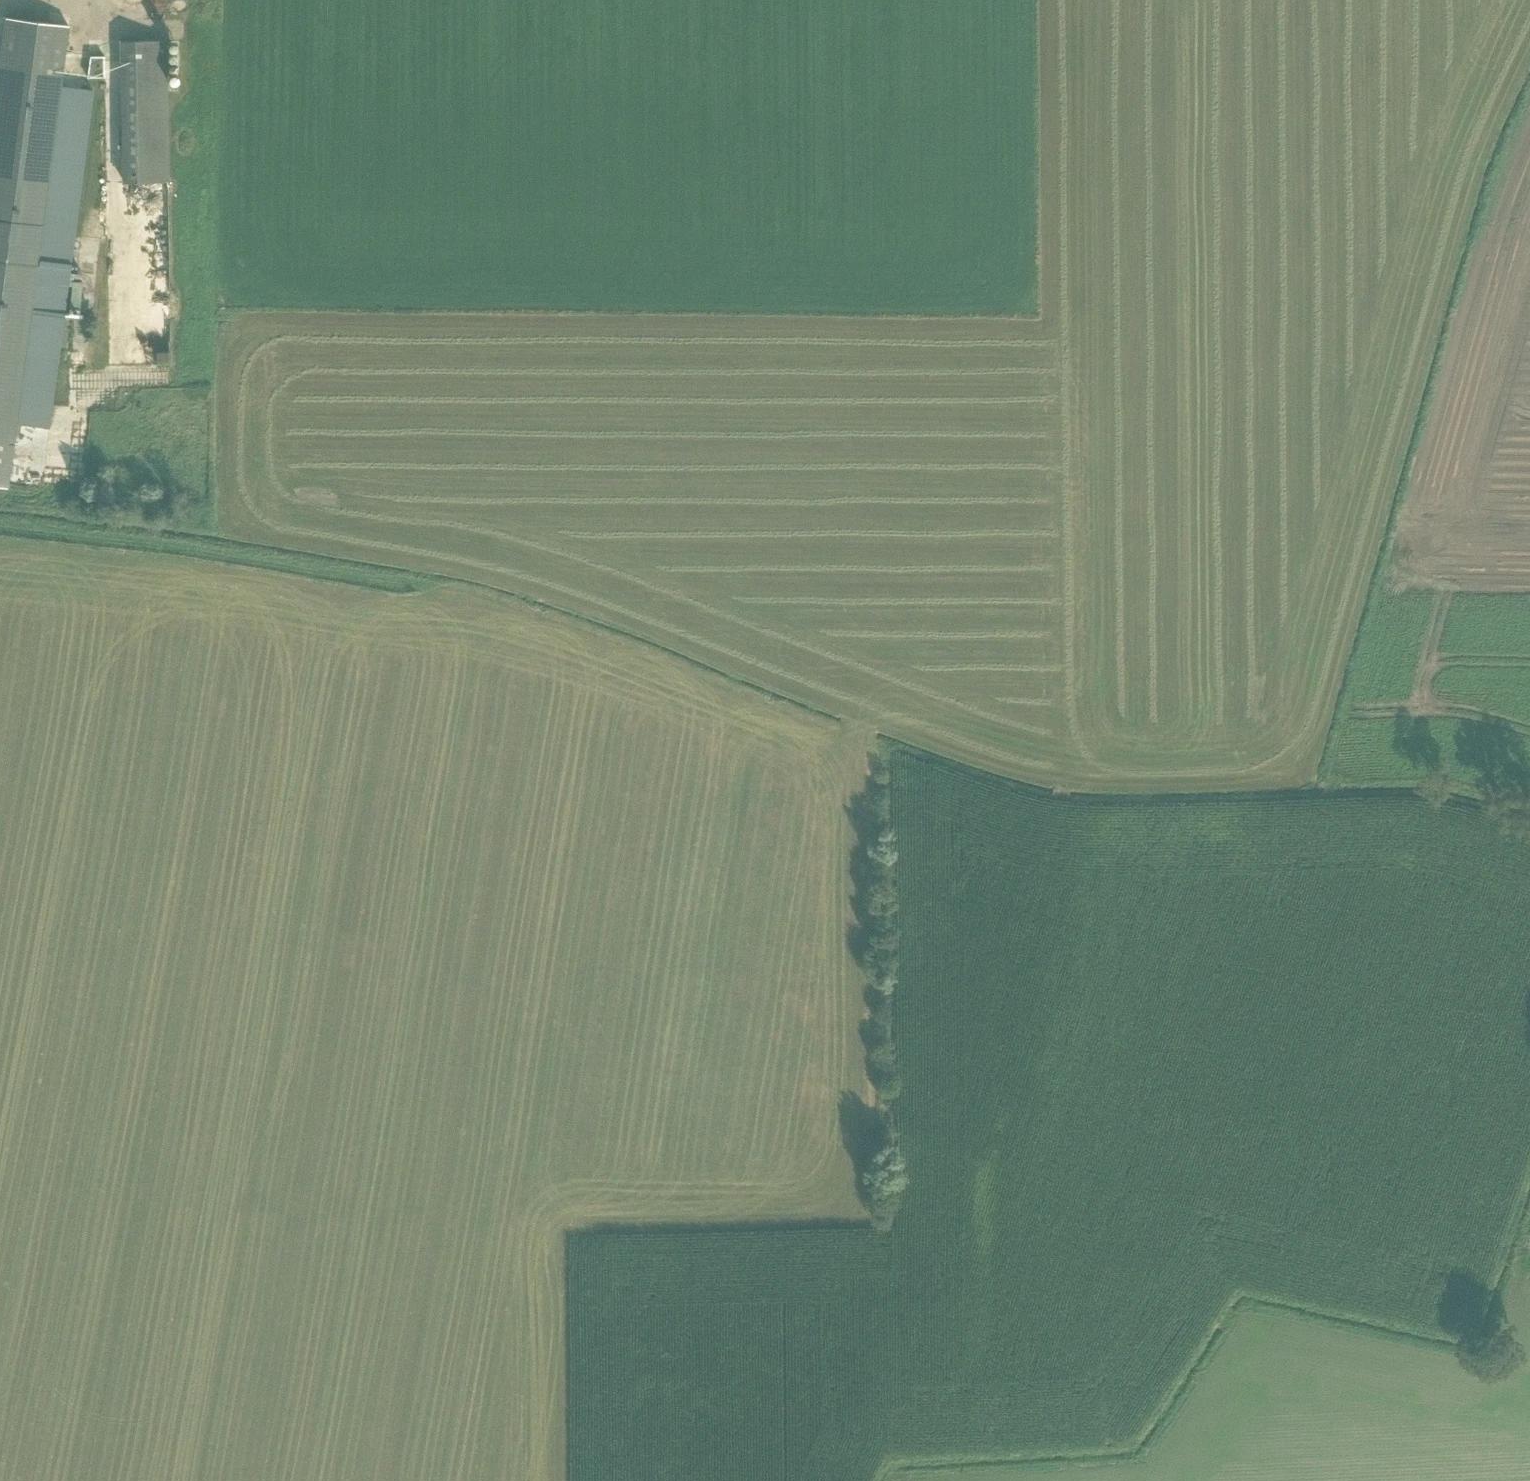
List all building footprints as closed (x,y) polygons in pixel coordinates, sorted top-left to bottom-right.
[(3,489),(10,424),(48,428),(60,315),(75,316),(80,274),(72,273),(91,90),(58,86),(64,26),(0,19),(0,488),(3,489)] [(116,183),(169,183),(168,41),(113,41),(113,75),(116,75),(116,183)] [(90,57),(87,78),(104,77),(104,57),(90,57)]
